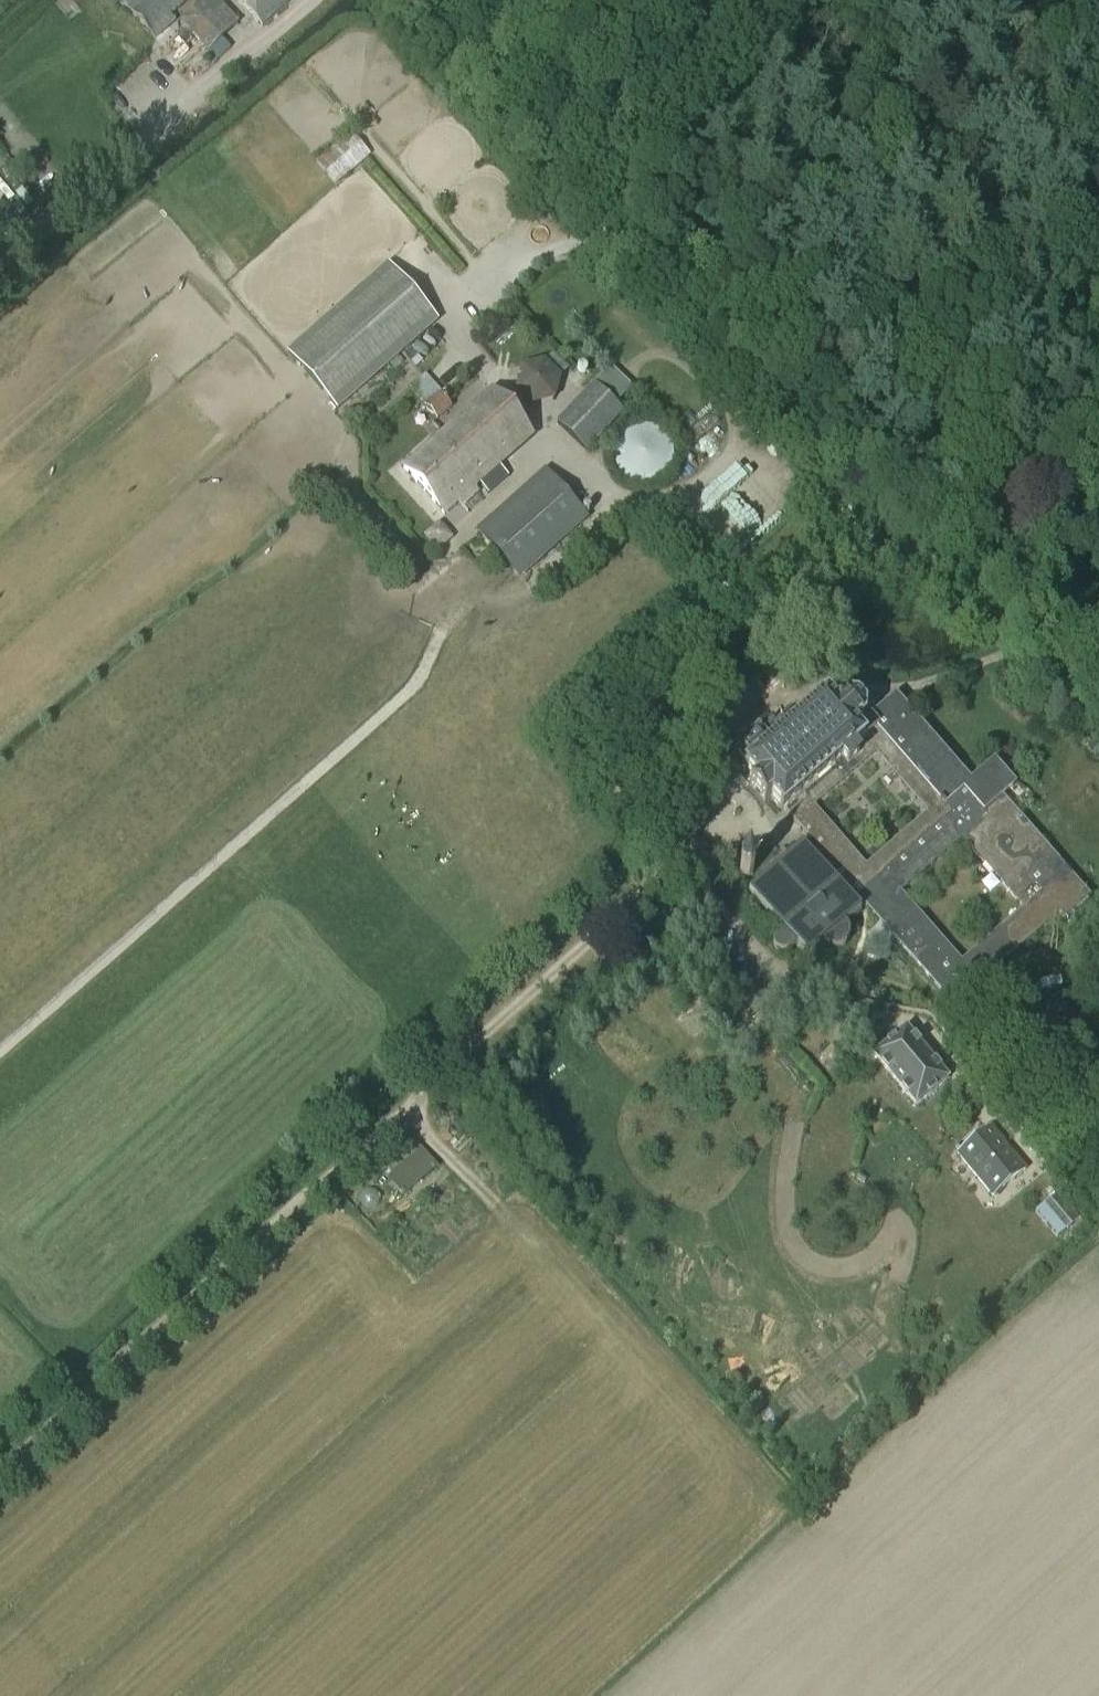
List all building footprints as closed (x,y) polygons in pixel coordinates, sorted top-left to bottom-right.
[(128,8),(155,39),(175,21),(171,16),(189,0),(138,0),(128,8)] [(232,49),(222,39),(238,25),(215,0),(205,0),(182,21),(209,50),(205,55),(214,65),(232,49)] [(262,28),(294,0),(238,0),(262,28)] [(336,185),(370,156),(350,133),(316,162),(336,185)] [(334,414),(437,323),(387,266),(284,358),(334,414)] [(587,450),(622,413),(594,387),(560,423),(587,450)] [(437,421),(452,408),(449,405),(453,401),(449,397),(451,396),(446,390),(426,407),(437,421)] [(489,495),(509,478),(500,468),(533,438),(492,392),(452,427),(468,445),(456,455),(466,467),(453,478),(451,475),(446,480),(435,467),(416,484),(445,516),(459,504),(462,507),(472,498),(469,495),(480,485),(489,495)] [(453,478),(466,467),(456,455),(468,445),(452,427),(404,470),(416,484),(435,467),(446,480),(451,475),(453,478)] [(519,578),(587,517),(547,473),(480,533),(519,578)] [(1060,914),(1065,919),(1090,897),(1003,797),(1016,785),(995,761),(971,782),(896,696),(870,718),(863,718),(864,710),(856,701),(845,700),(836,708),(826,697),(770,746),(757,731),(733,753),(745,768),(756,781),(749,787),(765,804),(771,799),(783,812),(784,811),(810,841),(804,846),(803,845),(793,854),(791,852),(786,857),(788,858),(764,879),(763,877),(761,878),(763,880),(749,892),(783,931),(777,937),(775,939),(775,940),(774,942),(774,943),(774,944),(774,945),(774,946),(775,947),(775,948),(776,950),(777,951),(778,952),(781,953),(783,954),(786,953),(788,952),(789,952),(796,946),(808,959),(824,945),(826,947),(827,949),(829,950),(832,951),(834,951),(836,952),(839,951),(842,950),(843,949),(845,948),(846,947),(847,946),(848,945),(849,943),(850,941),(850,939),(850,938),(850,935),(850,934),(849,932),(848,930),(848,929),(845,926),(861,912),(859,910),(865,905),(959,1011),(984,989),(980,984),(1060,914)] [(749,880),(754,876),(754,870),(750,866),(744,865),(740,869),(739,875),(743,879),(749,880)] [(916,1106),(948,1080),(907,1029),(874,1055),(916,1106)] [(820,1061),(833,1071),(844,1058),(831,1047),(820,1061)] [(993,1197),(1025,1171),(990,1128),(958,1154),(993,1197)] [(410,1159),(388,1178),(403,1196),(437,1167),(411,1138),(400,1147),(410,1159)] [(1058,1192),(1039,1208),(1064,1237),(1083,1220),(1058,1192)]
